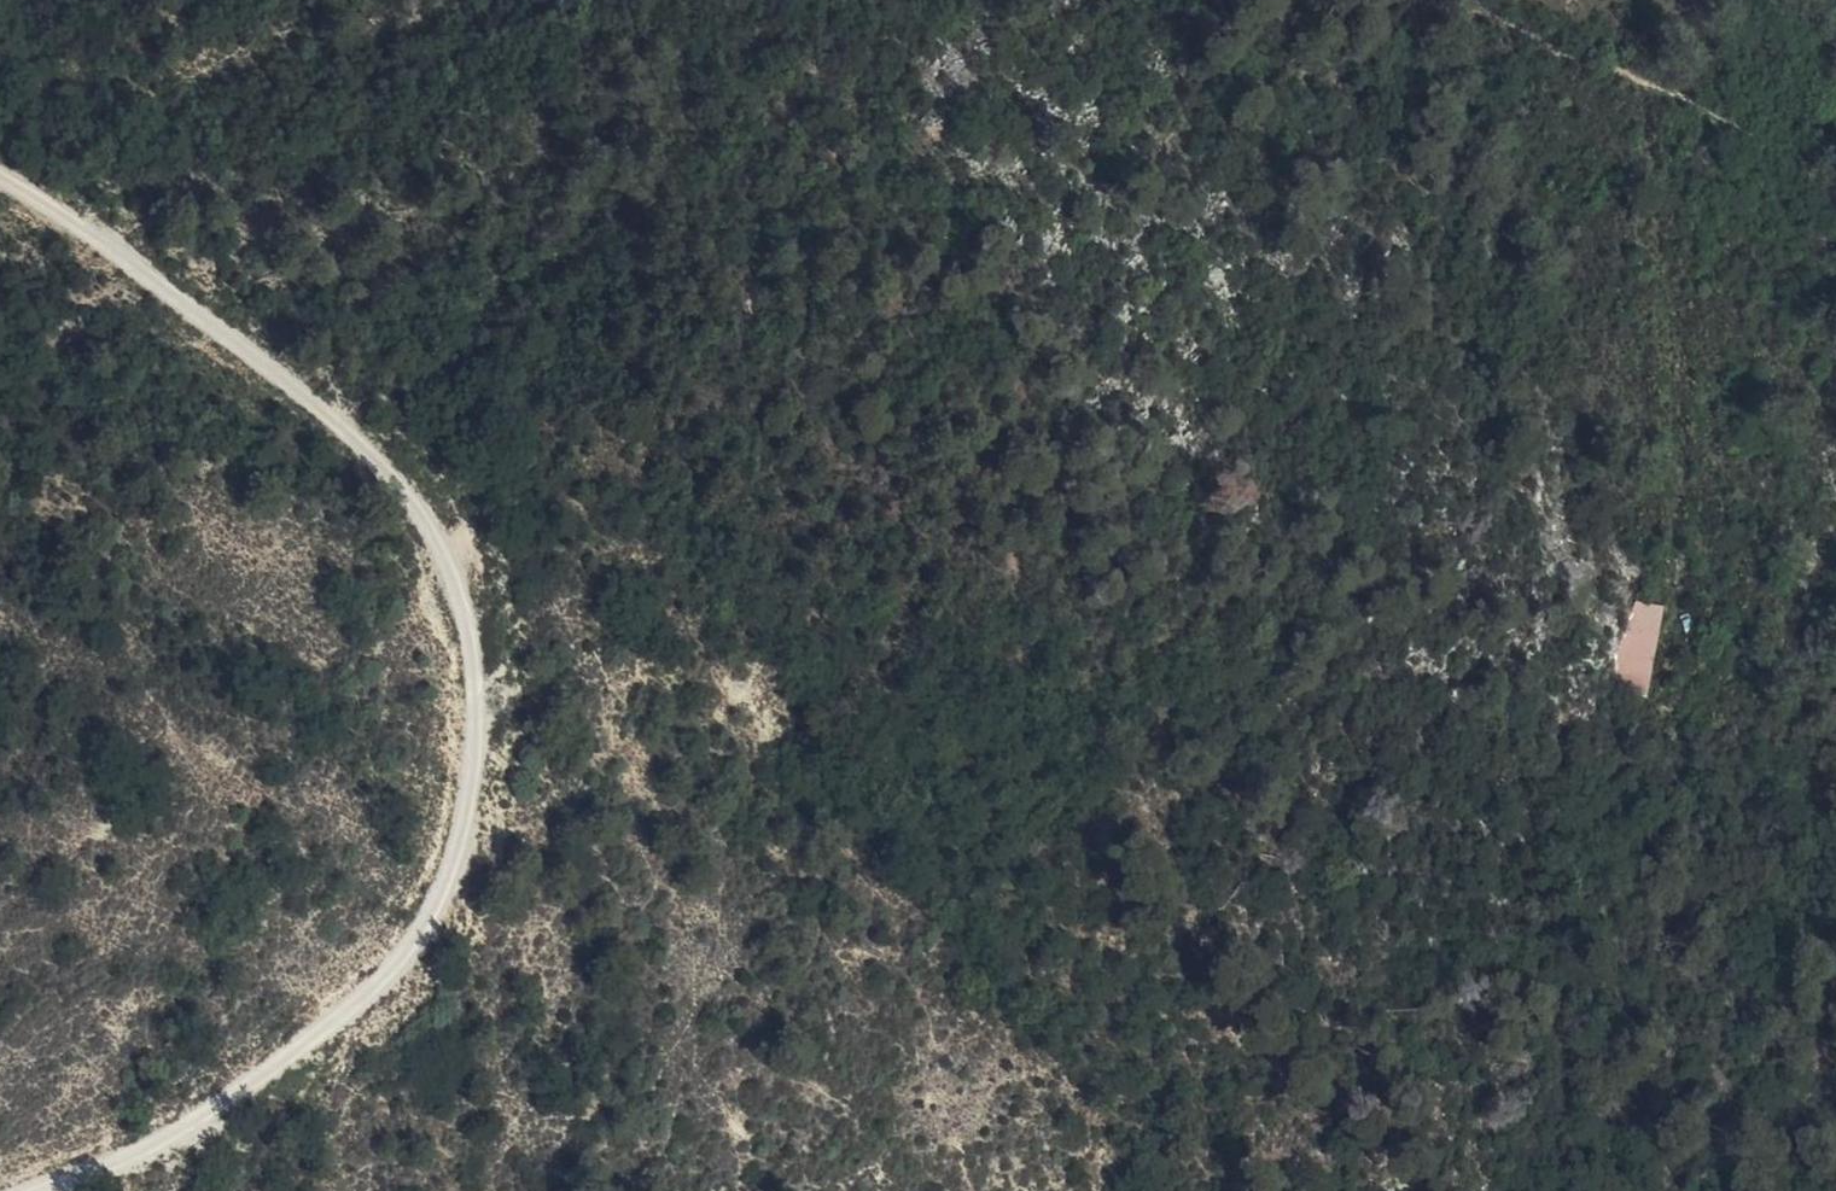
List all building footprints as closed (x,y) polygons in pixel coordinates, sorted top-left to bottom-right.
[(1634,601),(1616,681),(1640,698),(1662,608),(1634,601)]
